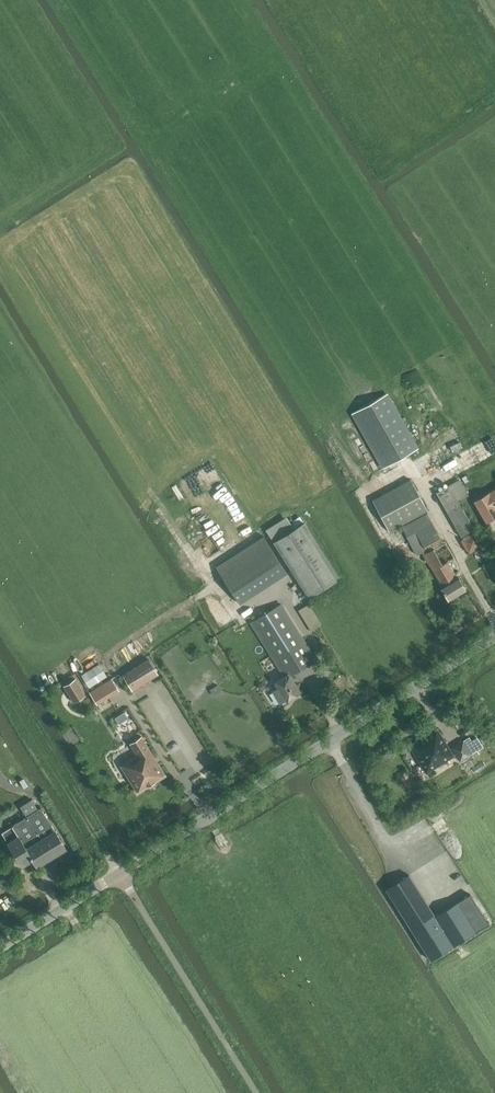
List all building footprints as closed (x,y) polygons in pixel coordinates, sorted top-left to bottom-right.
[(352,413),(366,439),(383,467),(419,447),(404,420),(388,393),(352,413)] [(461,536),(474,528),(459,501),(469,495),(460,479),(436,492),(461,536)] [(412,480),(373,500),(390,530),(428,510),(412,480)] [(486,522),(494,517),(494,489),(474,501),(486,522)] [(455,557),(445,541),(443,542),(427,512),(402,526),(417,555),(422,552),(423,553),(442,586),(441,586),(449,600),(466,590),(458,576),(457,577),(455,573),(448,561),(455,557)] [(313,598),(342,580),(307,524),(278,542),(313,598)] [(461,538),(470,552),(483,545),(475,530),(461,538)] [(211,535),(201,541),(208,555),(219,550),(211,535)] [(240,603),(288,573),(264,536),(216,566),(240,603)] [(251,622),(284,675),(275,681),(278,687),(272,690),(280,702),(286,699),(287,701),(301,692),(291,676),(316,660),(281,603),(251,622)] [(310,603),(299,609),(311,629),(322,623),(310,603)] [(148,659),(123,675),(132,690),(158,674),(148,659)] [(99,664),(82,675),(89,687),(106,676),(99,664)] [(86,695),(76,679),(64,686),(75,702),(86,695)] [(111,679),(89,692),(97,704),(119,691),(111,679)] [(210,689),(214,695),(219,691),(216,686),(210,689)] [(119,723),(128,718),(124,712),(115,717),(119,723)] [(409,745),(427,773),(454,756),(437,728),(409,745)] [(143,736),(131,744),(138,755),(121,765),(137,792),(166,774),(143,736)] [(464,740),(452,747),(460,761),(472,754),(477,750),(471,740),(466,744),(464,740)] [(400,775),(403,780),(409,777),(406,771),(400,775)] [(7,842),(22,865),(32,859),(37,866),(66,848),(55,829),(54,829),(41,807),(38,809),(32,799),(21,806),(27,816),(12,825),(9,822),(4,825),(6,829),(1,832),(7,842)] [(73,871),(79,867),(75,860),(69,864),(73,871)] [(388,886),(385,888),(405,920),(430,960),(466,937),(489,923),(470,894),(435,916),(409,874),(388,886)]
